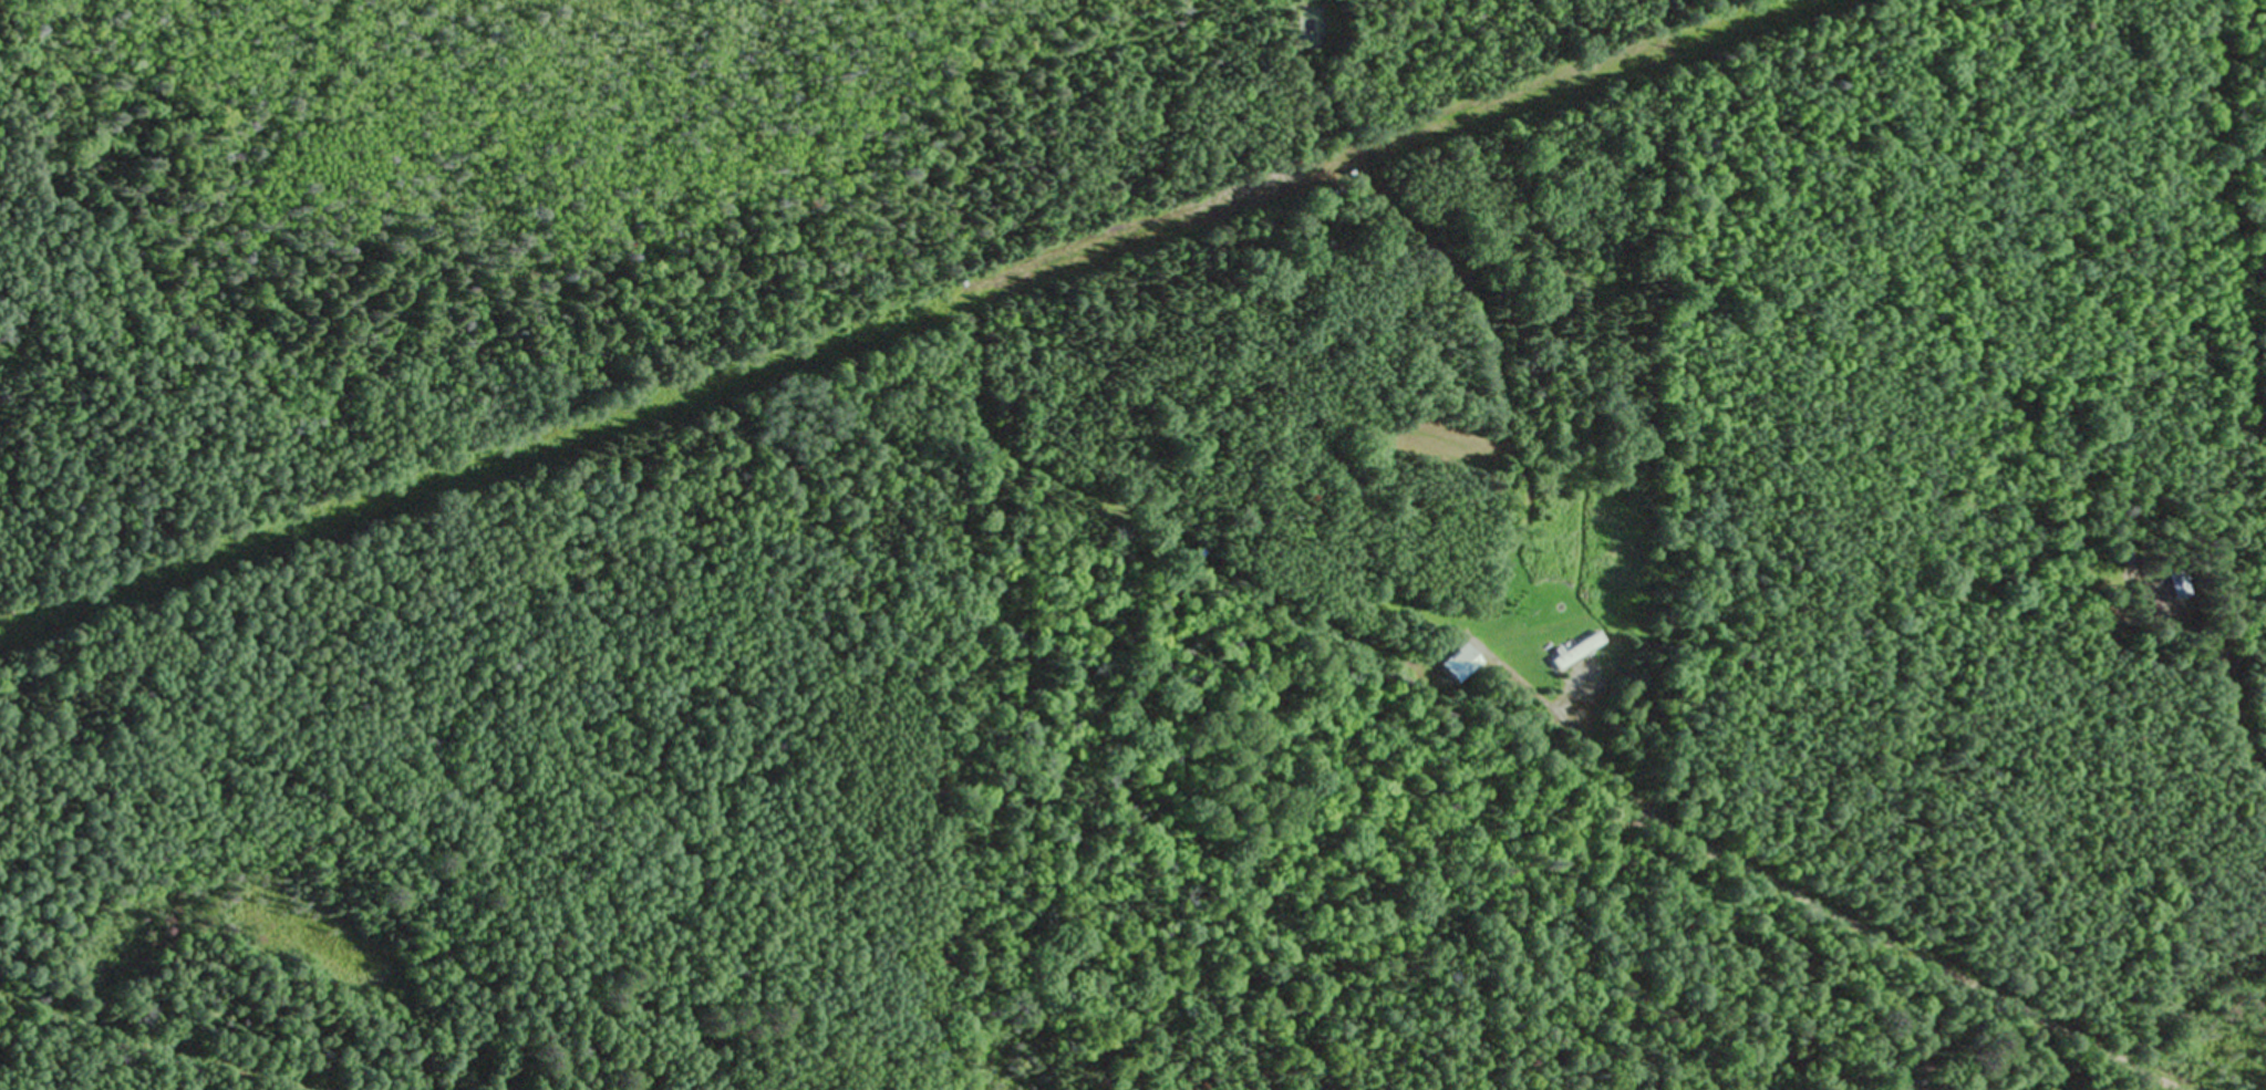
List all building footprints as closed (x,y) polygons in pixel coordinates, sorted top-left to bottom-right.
[(1603,646),(1596,634),(1547,662),(1554,675),(1603,646)] [(1480,664),(1461,645),(1438,669),(1456,687),(1480,664)]
